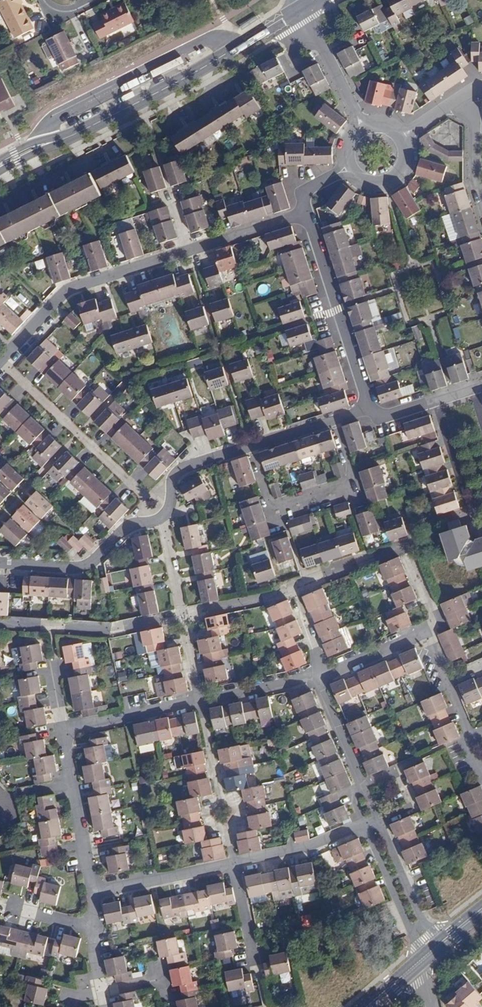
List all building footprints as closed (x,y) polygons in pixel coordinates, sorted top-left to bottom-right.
[(0,0),(0,2),(16,36),(35,27),(24,5),(26,4),(24,0),(1,0),(0,0)] [(412,7),(412,6),(408,0),(388,0),(391,7),(384,10),(389,19),(396,33),(402,29),(396,16),(412,7)] [(126,1),(101,13),(104,19),(94,23),(101,37),(135,20),(126,1)] [(364,32),(389,19),(384,10),(381,5),(357,17),(364,32)] [(65,31),(48,39),(49,40),(56,55),(63,69),(78,62),(75,55),(77,54),(65,31)] [(353,38),(355,43),(365,38),(363,33),(353,38)] [(56,55),(49,40),(44,42),(43,45),(49,56),(51,57),(56,55)] [(479,53),(479,42),(471,42),(471,50),(471,61),(479,61),(479,71),(481,71),(481,53),(479,53)] [(350,78),(352,77),(365,71),(355,50),(352,46),(338,53),(350,78)] [(462,68),(468,64),(462,55),(457,48),(450,53),(456,61),(441,71),(451,87),(467,76),(462,68)] [(468,64),(471,61),(471,50),(462,55),(468,64)] [(277,58),(252,70),(259,84),(284,72),(277,58)] [(305,75),(316,95),(330,88),(318,63),(303,71),(305,75)] [(430,101),(451,87),(441,71),(420,85),(430,101)] [(4,109),(6,108),(8,110),(16,105),(2,79),(0,80),(0,111),(4,109)] [(381,104),(388,106),(392,91),(385,90),(386,85),(370,81),(365,102),(365,103),(381,107),(381,104)] [(399,93),(400,88),(401,85),(394,83),(393,86),(392,91),(399,93)] [(395,110),(410,114),(416,92),(400,88),(399,93),(392,91),(388,106),(395,107),(395,110)] [(261,108),(250,89),(173,136),(182,152),(198,142),(213,133),(229,124),(244,114),(246,118),(261,108)] [(311,113),(325,124),(337,133),(347,121),(333,110),(325,104),(322,108),(318,105),(311,113)] [(420,139),(427,150),(435,145),(427,134),(420,139)] [(306,138),(306,148),(314,148),(314,138),(306,138)] [(286,146),(278,146),(278,148),(279,165),(305,164),(305,148),(305,144),(286,144),(286,146)] [(435,145),(427,150),(448,161),(448,152),(435,145)] [(305,148),(305,164),(332,163),(332,147),(314,148),(306,148),(305,148)] [(448,152),(448,161),(463,161),(463,152),(448,152)] [(128,155),(94,171),(102,188),(136,172),(128,155)] [(447,167),(420,159),(416,174),(442,182),(447,167)] [(180,160),(165,165),(172,187),(181,184),(187,182),(180,160)] [(159,166),(144,171),(151,193),(166,187),(159,166)] [(0,217),(0,245),(103,196),(92,173),(0,217)] [(419,184),(412,179),(410,182),(417,187),(419,184)] [(281,182),(266,187),(269,195),(275,213),(290,208),(281,182)] [(417,187),(410,182),(407,185),(414,190),(417,187)] [(471,207),(463,182),(445,188),(447,196),(445,196),(451,213),(453,213),(471,207)] [(343,184),(326,205),(339,215),(355,194),(343,184)] [(414,201),(405,187),(392,196),(399,206),(407,218),(420,210),(414,201)] [(275,213),(269,195),(244,203),(250,221),(275,213)] [(199,196),(186,200),(181,202),(184,209),(201,203),(199,196)] [(371,198),(372,215),(373,226),(389,225),(388,210),(387,197),(371,198)] [(244,203),(243,201),(226,207),(223,199),(216,202),(222,220),(229,217),(232,227),(250,221),(244,203)] [(192,233),(209,228),(201,203),(184,209),(192,233)] [(152,219),(169,213),(167,206),(150,212),(152,219)] [(479,232),(471,207),(453,213),(460,238),(479,232)] [(177,238),(169,213),(152,219),(160,243),(177,238)] [(453,213),(451,213),(445,215),(453,240),(460,238),(453,213)] [(340,222),(322,227),(330,252),(348,247),(350,246),(344,228),(342,228),(340,222)] [(292,226),(266,234),(271,250),(286,245),(297,242),(292,226)] [(128,260),(144,255),(135,229),(120,234),(128,260)] [(479,232),(460,238),(453,240),(452,240),(455,248),(462,246),(467,263),(481,258),(481,242),(479,232)] [(300,240),(297,242),(286,245),(289,252),(281,254),(286,270),(308,263),(300,240)] [(108,267),(99,241),(83,246),(92,272),(108,267)] [(350,246),(348,247),(352,258),(362,254),(358,243),(350,246)] [(231,246),(222,248),(223,249),(213,252),(217,265),(211,267),(217,285),(223,283),(220,272),(237,266),(236,263),(231,246)] [(348,247),(330,252),(338,277),(356,271),(352,258),(348,247)] [(63,252),(47,257),(55,284),(71,279),(63,252)] [(44,259),(35,262),(38,270),(47,267),(44,259)] [(315,285),(308,263),(286,270),(291,286),(299,284),(301,290),(315,285)] [(479,293),(481,292),(481,265),(469,269),(475,287),(477,286),(479,293)] [(217,285),(211,267),(204,269),(210,287),(217,285)] [(356,271),(338,277),(344,293),(343,294),(345,302),(366,295),(360,277),(358,278),(356,271)] [(179,293),(180,296),(187,294),(181,276),(175,278),(173,274),(155,279),(162,299),(179,293)] [(194,292),(188,274),(181,276),(187,294),(194,292)] [(145,304),(162,299),(155,279),(138,285),(139,290),(133,292),(138,310),(142,309),(146,308),(145,304)] [(317,293),(315,285),(301,290),(303,297),(305,297),(317,293)] [(41,291),(37,295),(43,301),(47,297),(41,291)] [(0,293),(0,307),(4,303),(9,297),(4,292),(1,295),(0,293)] [(138,310),(133,292),(125,294),(131,312),(138,310)] [(106,320),(110,319),(104,301),(97,303),(96,299),(87,301),(78,304),(84,324),(102,318),(103,321),(106,320)] [(110,319),(117,317),(111,299),(104,301),(110,319)] [(229,299),(211,304),(216,322),(234,316),(229,299)] [(279,309),(283,323),(305,316),(301,301),(279,309)] [(351,316),(356,332),(374,326),(375,326),(372,320),(374,319),(368,301),(347,308),(350,317),(351,316)] [(0,307),(0,322),(12,334),(24,322),(4,303),(0,307)] [(209,324),(204,306),(185,312),(191,330),(209,324)] [(70,313),(63,321),(73,330),(80,322),(70,313)] [(135,347),(152,342),(147,324),(129,330),(135,347)] [(308,324),(285,331),(290,347),(305,342),(313,340),(308,324)] [(419,325),(412,327),(416,340),(423,338),(419,325)] [(356,332),(364,357),(382,351),(375,326),(374,326),(356,332)] [(117,353),(135,347),(129,330),(111,336),(117,353)] [(317,341),(320,348),(333,344),(331,336),(319,340),(317,341)] [(28,358),(40,370),(52,356),(59,350),(46,339),(28,358)] [(317,341),(313,340),(305,342),(308,352),(320,348),(317,341)] [(319,373),(341,366),(333,344),(320,348),(322,356),(315,358),(319,373)] [(382,351),(364,357),(372,381),(377,380),(390,376),(391,375),(389,368),(390,368),(385,350),(382,351)] [(461,353),(445,358),(453,384),(469,379),(467,374),(461,353)] [(40,370),(59,387),(73,372),(59,360),(58,361),(52,356),(40,370)] [(248,359),(230,365),(236,382),(254,376),(248,359)] [(424,365),(431,386),(432,391),(447,386),(439,360),(424,365)] [(466,361),(470,373),(475,372),(471,360),(466,361)] [(334,393),(344,390),(348,389),(341,366),(319,373),(325,389),(332,386),(334,393)] [(223,367),(205,372),(210,390),(229,384),(223,367)] [(422,388),(428,386),(422,370),(417,371),(422,388)] [(59,387),(77,405),(90,392),(87,389),(85,387),(86,385),(73,372),(59,387)] [(390,376),(377,380),(379,387),(377,388),(382,403),(416,392),(413,384),(401,388),(398,381),(393,383),(390,376)] [(187,378),(169,384),(175,401),(192,395),(187,378)] [(175,401),(169,384),(152,390),(157,407),(175,401)] [(89,416),(109,396),(99,386),(94,391),(92,389),(90,392),(77,405),(89,416)] [(12,399),(0,388),(0,412),(12,399)] [(318,398),(323,414),(349,406),(344,390),(334,393),(318,398)] [(277,417),(285,414),(284,410),(279,395),(261,400),(260,396),(254,399),(259,417),(266,415),(268,419),(277,416),(277,417)] [(12,399),(0,412),(5,417),(4,419),(17,432),(20,428),(31,417),(12,399)] [(252,419),(259,417),(254,399),(247,401),(252,419)] [(125,410),(115,401),(95,422),(107,433),(119,420),(122,417),(120,415),(125,410)] [(230,427),(236,424),(230,406),(224,408),(230,427)] [(217,410),(218,414),(223,429),(230,427),(224,408),(217,410)] [(218,414),(203,419),(207,433),(210,440),(225,435),(223,429),(218,414)] [(203,419),(202,415),(195,417),(201,436),(207,433),(203,419)] [(403,424),(406,430),(409,440),(435,430),(430,415),(403,424)] [(50,435),(31,417),(20,428),(17,432),(30,444),(32,443),(34,445),(37,448),(50,435)] [(201,436),(195,417),(188,420),(190,429),(193,438),(201,436)] [(119,420),(107,433),(126,450),(140,435),(127,423),(125,425),(123,423),(119,420)] [(343,426),(351,453),(367,448),(362,433),(359,421),(343,426)] [(336,448),(331,430),(313,436),(319,453),(336,448)] [(375,439),(372,431),(365,433),(368,441),(375,439)] [(33,458),(42,467),(62,446),(50,435),(37,448),(34,451),(37,453),(33,458)] [(140,435),(126,450),(145,468),(157,455),(152,450),(154,449),(140,435)] [(319,453),(313,436),(296,441),(301,459),(319,453)] [(301,459),(296,441),(278,447),(284,465),(301,459)] [(424,469),(429,468),(443,463),(445,463),(440,447),(438,448),(436,441),(422,445),(424,453),(419,454),(424,469)] [(284,465),(278,447),(260,453),(266,470),(284,465)] [(157,455),(145,468),(157,479),(176,459),(164,448),(157,455)] [(68,451),(48,472),(58,481),(62,477),(64,478),(67,475),(79,462),(68,451)] [(247,456),(232,461),(241,487),(256,482),(247,456)] [(79,462),(67,475),(70,478),(73,481),(71,483),(84,495),(98,480),(79,462)] [(346,476),(341,462),(333,464),(338,479),(346,476)] [(10,488),(13,490),(24,479),(10,466),(7,463),(0,471),(0,478),(10,488)] [(431,492),(437,490),(450,486),(453,485),(448,470),(445,470),(443,463),(429,468),(432,475),(426,477),(431,492)] [(368,496),(385,490),(383,483),(386,482),(380,465),(360,472),(368,496)] [(313,471),(306,473),(311,487),(317,485),(313,471)] [(311,487),(306,473),(298,476),(303,490),(311,487)] [(196,498),(199,504),(212,497),(200,476),(183,486),(180,487),(189,501),(196,498)] [(117,498),(98,480),(84,495),(98,508),(100,506),(105,511),(117,498)] [(11,493),(8,490),(0,482),(0,504),(11,493)] [(277,483),(270,485),(275,499),(282,497),(277,483)] [(434,500),(438,514),(460,507),(455,492),(452,493),(450,486),(437,490),(439,498),(434,500)] [(370,503),(377,501),(388,497),(385,490),(368,496),(370,503)] [(51,503),(37,491),(26,502),(29,506),(42,518),(54,506),(51,503)] [(248,524),(249,526),(266,521),(258,496),(241,502),(248,524)] [(129,509),(117,498),(105,511),(99,518),(110,529),(129,509)] [(346,518),(353,516),(348,501),(341,504),(346,518)] [(341,504),(334,506),(338,521),(346,518),(341,504)] [(41,520),(27,508),(24,505),(13,517),(16,519),(30,532),(41,520)] [(357,515),(364,537),(380,532),(373,510),(357,515)] [(302,516),(307,530),(314,528),(309,514),(302,516)] [(295,519),(300,533),(307,530),(302,516),(295,519)] [(385,523),(390,540),(408,535),(405,525),(402,517),(385,523)] [(3,533),(16,546),(28,534),(14,521),(11,519),(0,530),(3,533)] [(288,521),(292,535),(300,533),(295,519),(288,521)] [(466,526),(462,527),(460,520),(449,523),(452,531),(441,534),(442,539),(450,562),(457,560),(462,563),(469,564),(471,569),(481,566),(481,538),(477,540),(475,542),(469,538),(470,536),(466,526)] [(251,534),(268,528),(266,521),(249,526),(251,533),(251,534)] [(192,548),(193,555),(209,552),(208,545),(202,546),(198,524),(182,527),(187,549),(192,548)] [(264,537),(271,535),(268,528),(251,534),(253,541),(257,539),(262,538),(264,537)] [(336,538),(342,556),(360,550),(354,533),(336,538)] [(133,568),(149,565),(148,558),(153,557),(148,534),(132,538),(137,560),(131,561),(133,568)] [(94,544),(84,535),(78,540),(84,546),(90,551),(95,545),(94,544)] [(68,552),(73,546),(68,541),(62,536),(57,542),(68,552)] [(84,546),(78,540),(73,536),(68,541),(73,546),(79,552),(84,546)] [(299,550),(309,544),(305,536),(295,542),(299,550)] [(280,563),(296,558),(288,537),(273,542),(274,544),(280,563)] [(319,544),(325,561),(342,556),(336,538),(319,544)] [(277,565),(280,563),(274,544),(271,545),(277,565)] [(301,550),(307,567),(325,561),(319,544),(301,550)] [(250,556),(253,565),(271,559),(268,550),(250,556)] [(193,555),(197,574),(213,570),(215,570),(211,551),(209,552),(193,555)] [(406,571),(400,556),(391,560),(380,565),(386,580),(387,579),(391,586),(407,580),(403,572),(406,571)] [(259,583),(277,577),(271,559),(253,565),(259,583)] [(135,587),(136,586),(153,583),(149,565),(133,568),(131,569),(135,587)] [(197,574),(203,603),(219,600),(213,570),(197,574)] [(24,576),(23,594),(49,596),(50,578),(24,576)] [(102,593),(110,591),(107,577),(99,579),(102,593)] [(76,579),(50,578),(49,596),(75,598),(76,579)] [(92,580),(76,579),(75,598),(75,602),(78,602),(78,609),(90,610),(92,580)] [(409,586),(407,580),(391,586),(393,593),(392,594),(397,607),(401,606),(417,599),(412,585),(409,586)] [(136,586),(143,616),(159,612),(153,583),(136,586)] [(366,585),(360,588),(363,594),(369,591),(366,585)] [(323,588),(303,597),(309,611),(311,610),(314,617),(330,610),(327,604),(329,603),(323,588)] [(8,615),(9,593),(0,592),(0,615),(8,615)] [(474,603),(469,592),(461,595),(466,607),(474,603)] [(466,607),(461,595),(441,604),(446,615),(466,607)] [(288,599),(269,607),(275,621),(276,620),(279,627),(294,621),(291,614),(294,613),(288,599)] [(404,613),(401,606),(397,607),(385,612),(388,619),(387,620),(392,633),(412,625),(407,612),(404,613)] [(472,620),(466,607),(446,615),(452,629),(454,628),(472,620)] [(330,610),(314,617),(317,624),(315,624),(320,637),(323,636),(339,629),(340,629),(335,616),(333,617),(330,610)] [(228,613),(206,618),(209,630),(212,630),(213,637),(220,635),(230,633),(228,625),(230,625),(228,613)] [(294,621),(279,627),(277,628),(283,641),(278,643),(281,650),(297,644),(294,637),(302,633),(297,620),(294,621)] [(357,645),(349,626),(340,629),(339,629),(342,636),(344,636),(349,648),(357,645)] [(163,627),(142,631),(145,646),(147,645),(148,652),(159,650),(164,649),(163,642),(165,641),(163,627)] [(457,635),(454,628),(452,629),(438,635),(441,642),(457,635)] [(339,629),(323,636),(326,643),(325,644),(330,656),(349,648),(344,636),(342,636),(339,629)] [(220,635),(213,637),(198,639),(201,654),(204,654),(205,661),(223,657),(221,650),(223,649),(220,635)] [(458,637),(457,635),(441,642),(444,648),(460,642),(458,637)] [(64,645),(66,656),(67,663),(73,661),(75,668),(91,665),(90,658),(86,659),(83,642),(64,645)] [(463,649),(460,642),(444,648),(447,655),(463,649)] [(20,664),(22,671),(38,668),(37,661),(44,660),(41,643),(13,648),(16,665),(20,664)] [(282,657),(288,671),(308,663),(302,649),(299,650),(297,644),(281,650),(283,656),(282,657)] [(164,649),(159,650),(162,666),(164,666),(165,673),(182,670),(180,662),(183,662),(179,646),(164,649)] [(221,650),(223,657),(230,656),(229,648),(223,649),(221,650)] [(402,657),(395,660),(402,676),(409,673),(410,675),(424,669),(415,648),(400,654),(402,657)] [(466,655),(464,650),(463,649),(447,655),(450,662),(461,657),(466,655)] [(223,657),(205,661),(207,668),(204,669),(207,683),(229,679),(226,664),(224,665),(223,657)] [(402,676),(395,660),(388,663),(387,661),(372,667),(380,687),(395,680),(395,679),(402,676)] [(91,665),(75,668),(76,676),(70,677),(73,694),(92,690),(89,674),(93,673),(91,665)] [(380,687),(372,667),(358,673),(359,675),(352,678),(359,694),(366,691),(367,692),(380,687)] [(119,682),(127,680),(125,669),(117,671),(119,682)] [(182,670),(165,673),(167,681),(165,681),(168,695),(189,691),(186,677),(183,677),(182,670)] [(19,696),(20,704),(37,701),(35,694),(42,692),(39,676),(23,678),(19,679),(22,695),(19,696)] [(459,684),(468,704),(481,698),(481,677),(475,680),(474,678),(459,684)] [(359,694),(352,678),(345,681),(344,679),(331,684),(339,704),(352,698),(352,697),(359,694)] [(157,683),(159,697),(168,695),(165,681),(157,683)] [(305,686),(290,692),(293,699),(308,693),(305,686)] [(92,690),(73,694),(76,711),(83,709),(84,716),(100,713),(99,706),(95,707),(92,690)] [(308,693),(293,699),(298,712),(300,712),(303,719),(319,712),(316,705),(318,704),(313,691),(308,693)] [(442,692),(436,695),(422,701),(429,716),(430,715),(433,722),(449,715),(446,709),(448,708),(442,692)] [(250,702),(254,719),(261,718),(261,720),(274,717),(270,697),(269,696),(257,698),(257,700),(250,702)] [(26,711),(28,727),(30,727),(48,724),(44,706),(38,707),(37,701),(20,704),(22,711),(26,711)] [(234,724),(234,726),(247,723),(247,721),(254,719),(250,702),(243,703),(243,701),(230,704),(231,706),(234,724)] [(215,728),(215,730),(227,727),(227,725),(234,724),(231,706),(223,708),(223,706),(210,708),(215,728)] [(188,736),(200,733),(196,711),(183,714),(184,716),(177,718),(180,735),(188,733),(188,736)] [(309,732),(312,739),(327,733),(324,725),(327,724),(321,711),(319,712),(303,719),(301,720),(307,732),(309,732)] [(368,715),(349,723),(348,723),(353,735),(373,726),(368,715)] [(452,723),(449,715),(433,722),(436,729),(434,730),(441,745),(461,737),(454,722),(452,723)] [(157,721),(160,739),(161,741),(173,739),(173,736),(180,735),(177,718),(170,719),(169,717),(157,719),(157,721)] [(150,721),(133,724),(138,745),(154,742),(154,740),(160,739),(157,721),(150,723),(150,721)] [(373,726),(353,735),(359,748),(361,747),(364,754),(380,747),(377,740),(378,739),(373,726)] [(29,759),(35,758),(47,756),(44,738),(37,740),(36,733),(32,734),(20,736),(21,743),(26,742),(29,759)] [(313,747),(318,760),(320,759),(336,753),(339,752),(333,738),(330,739),(327,733),(312,739),(315,746),(313,747)] [(107,736),(91,739),(92,746),(85,748),(89,765),(103,762),(108,761),(105,744),(108,743),(107,736)] [(238,745),(220,749),(220,750),(219,750),(222,763),(224,763),(226,770),(243,766),(242,759),(243,759),(240,744),(238,745)] [(380,747),(364,754),(367,761),(365,762),(370,775),(390,767),(384,753),(383,754),(380,747)] [(189,774),(206,770),(204,763),(206,762),(204,751),(204,750),(184,754),(183,755),(176,756),(178,768),(186,766),(187,766),(189,774)] [(336,753),(320,759),(323,766),(321,767),(326,778),(346,770),(342,758),(339,759),(336,753)] [(36,782),(52,779),(51,772),(57,771),(54,754),(47,756),(35,758),(38,774),(34,775),(36,782)] [(416,789),(432,782),(429,775),(431,774),(425,761),(406,769),(411,783),(413,782),(416,789)] [(103,762),(89,765),(84,765),(87,782),(94,781),(95,788),(112,785),(111,777),(106,778),(103,762)] [(243,766),(226,770),(228,778),(226,778),(229,792),(243,789),(250,788),(247,773),(245,774),(243,766)] [(192,798),(199,796),(213,793),(210,777),(207,778),(206,770),(189,774),(190,781),(189,781),(192,798)] [(321,798),(324,805),(340,799),(337,791),(353,785),(346,770),(326,778),(333,793),(321,798)] [(436,804),(443,801),(437,788),(435,789),(432,782),(416,789),(420,796),(417,797),(422,810),(436,804)] [(93,813),(112,810),(109,793),(113,793),(112,785),(95,788),(97,796),(90,797),(93,813)] [(250,788),(243,789),(245,801),(248,801),(250,808),(266,804),(265,797),(267,797),(265,785),(250,788)] [(465,792),(462,793),(467,806),(469,805),(473,812),(481,808),(481,785),(479,786),(465,792)] [(59,818),(55,795),(40,797),(41,805),(37,805),(40,821),(59,818)] [(184,822),(201,818),(200,811),(202,811),(199,796),(192,798),(178,801),(180,815),(183,814),(184,822)] [(340,799),(324,805),(327,812),(326,813),(331,826),(351,818),(345,805),(343,805),(340,799)] [(266,804),(250,808),(251,815),(249,816),(252,830),(256,829),(273,825),(270,811),(268,812),(266,804)] [(473,812),(475,818),(473,819),(480,834),(481,833),(481,808),(473,812)] [(104,837),(121,834),(119,825),(115,826),(112,810),(93,813),(96,830),(103,829),(104,837)] [(402,843),(418,836),(415,829),(417,828),(411,815),(391,824),(397,837),(399,835),(402,843)] [(39,838),(41,846),(57,843),(56,836),(62,835),(59,818),(40,821),(43,838),(39,838)] [(204,840),(208,839),(205,825),(202,826),(201,818),(184,822),(186,829),(184,830),(187,844),(204,840)] [(256,829),(252,830),(238,833),(240,841),(239,841),(241,854),(263,849),(260,836),(258,837),(256,829)] [(311,839),(309,829),(295,832),(297,842),(311,839)] [(324,842),(333,839),(330,832),(322,835),(324,842)] [(421,843),(418,836),(402,843),(405,850),(403,851),(409,864),(429,856),(423,842),(421,843)] [(206,862),(227,857),(225,844),(223,844),(221,837),(208,839),(204,840),(205,848),(203,848),(206,862)] [(350,866),(366,859),(362,851),(365,851),(359,837),(339,846),(345,859),(347,858),(350,866)] [(57,843),(41,846),(43,856),(59,853),(57,843)] [(111,873),(130,869),(127,852),(131,852),(129,844),(126,845),(113,847),(114,854),(108,856),(111,873)] [(345,859),(339,846),(333,848),(332,850),(337,861),(339,861),(345,859)] [(158,852),(158,861),(168,861),(167,852),(158,852)] [(358,886),(374,879),(377,878),(371,864),(368,865),(366,859),(350,866),(353,872),(351,873),(356,886),(358,886)] [(294,888),(295,896),(319,892),(316,880),(313,862),(296,865),(297,868),(290,869),(290,871),(294,888)] [(17,863),(12,883),(29,887),(31,880),(38,882),(39,876),(41,867),(42,865),(34,864),(33,867),(17,863)] [(280,891),(294,888),(290,871),(290,869),(289,867),(276,870),(276,871),(269,873),(272,890),(280,889),(280,891)] [(246,876),(251,897),(267,894),(266,891),(272,890),(269,873),(262,874),(262,873),(246,876)] [(39,876),(38,882),(35,892),(42,894),(41,901),(57,905),(62,886),(45,882),(46,878),(39,876)] [(360,894),(366,909),(386,900),(380,885),(377,886),(374,879),(358,886),(362,893),(360,894)] [(229,905),(237,903),(234,887),(226,889),(225,882),(208,885),(209,889),(212,904),(228,901),(229,905)] [(188,910),(189,917),(197,915),(196,912),(213,908),(212,904),(209,889),(185,894),(188,910)] [(272,890),(275,900),(282,898),(280,891),(280,889),(272,890)] [(140,916),(156,913),(153,901),(152,894),(135,898),(136,904),(130,906),(133,922),(141,920),(140,916)] [(181,911),(188,910),(185,894),(161,899),(165,918),(181,915),(181,911)] [(125,923),(133,922),(130,906),(122,907),(121,901),(104,904),(108,923),(124,919),(125,923)] [(0,932),(0,944),(13,948),(11,954),(19,956),(26,931),(2,925),(0,932)] [(26,931),(19,956),(27,958),(28,951),(44,955),(49,937),(26,931)] [(216,951),(217,959),(234,956),(232,949),(239,948),(235,931),(216,935),(220,951),(216,951)] [(64,940),(57,939),(53,955),(60,957),(61,953),(78,957),(82,938),(66,934),(64,940)] [(170,963),(179,961),(186,960),(184,952),(181,952),(178,936),(161,940),(158,940),(161,957),(168,956),(170,963)] [(51,953),(55,939),(49,938),(46,952),(51,953)] [(154,944),(146,946),(148,954),(156,952),(154,944)] [(265,963),(268,980),(276,978),(275,973),(291,970),(287,952),(271,955),(272,962),(265,963)] [(118,982),(134,978),(132,970),(129,971),(125,955),(115,957),(106,959),(109,976),(117,974),(118,982)] [(183,991),(199,988),(197,980),(194,980),(191,965),(181,967),(171,969),(175,986),(182,984),(183,991)] [(255,989),(253,982),(252,973),(244,974),(243,968),(236,969),(226,971),(230,990),(247,987),(248,990),(255,989)] [(26,1000),(39,1003),(45,1004),(49,988),(42,986),(44,979),(28,975),(26,983),(30,984),(26,1000)] [(458,995),(469,1006),(479,1006),(475,1003),(481,997),(480,994),(469,982),(456,993),(458,995)] [(178,1000),(180,1006),(199,1006),(197,996),(201,996),(199,988),(183,991),(185,999),(178,1000)] [(137,990),(120,994),(122,1001),(115,1003),(116,1006),(137,1006),(135,999),(138,998),(137,990)] [(458,995),(446,1006),(447,1006),(469,1006),(458,995)]
